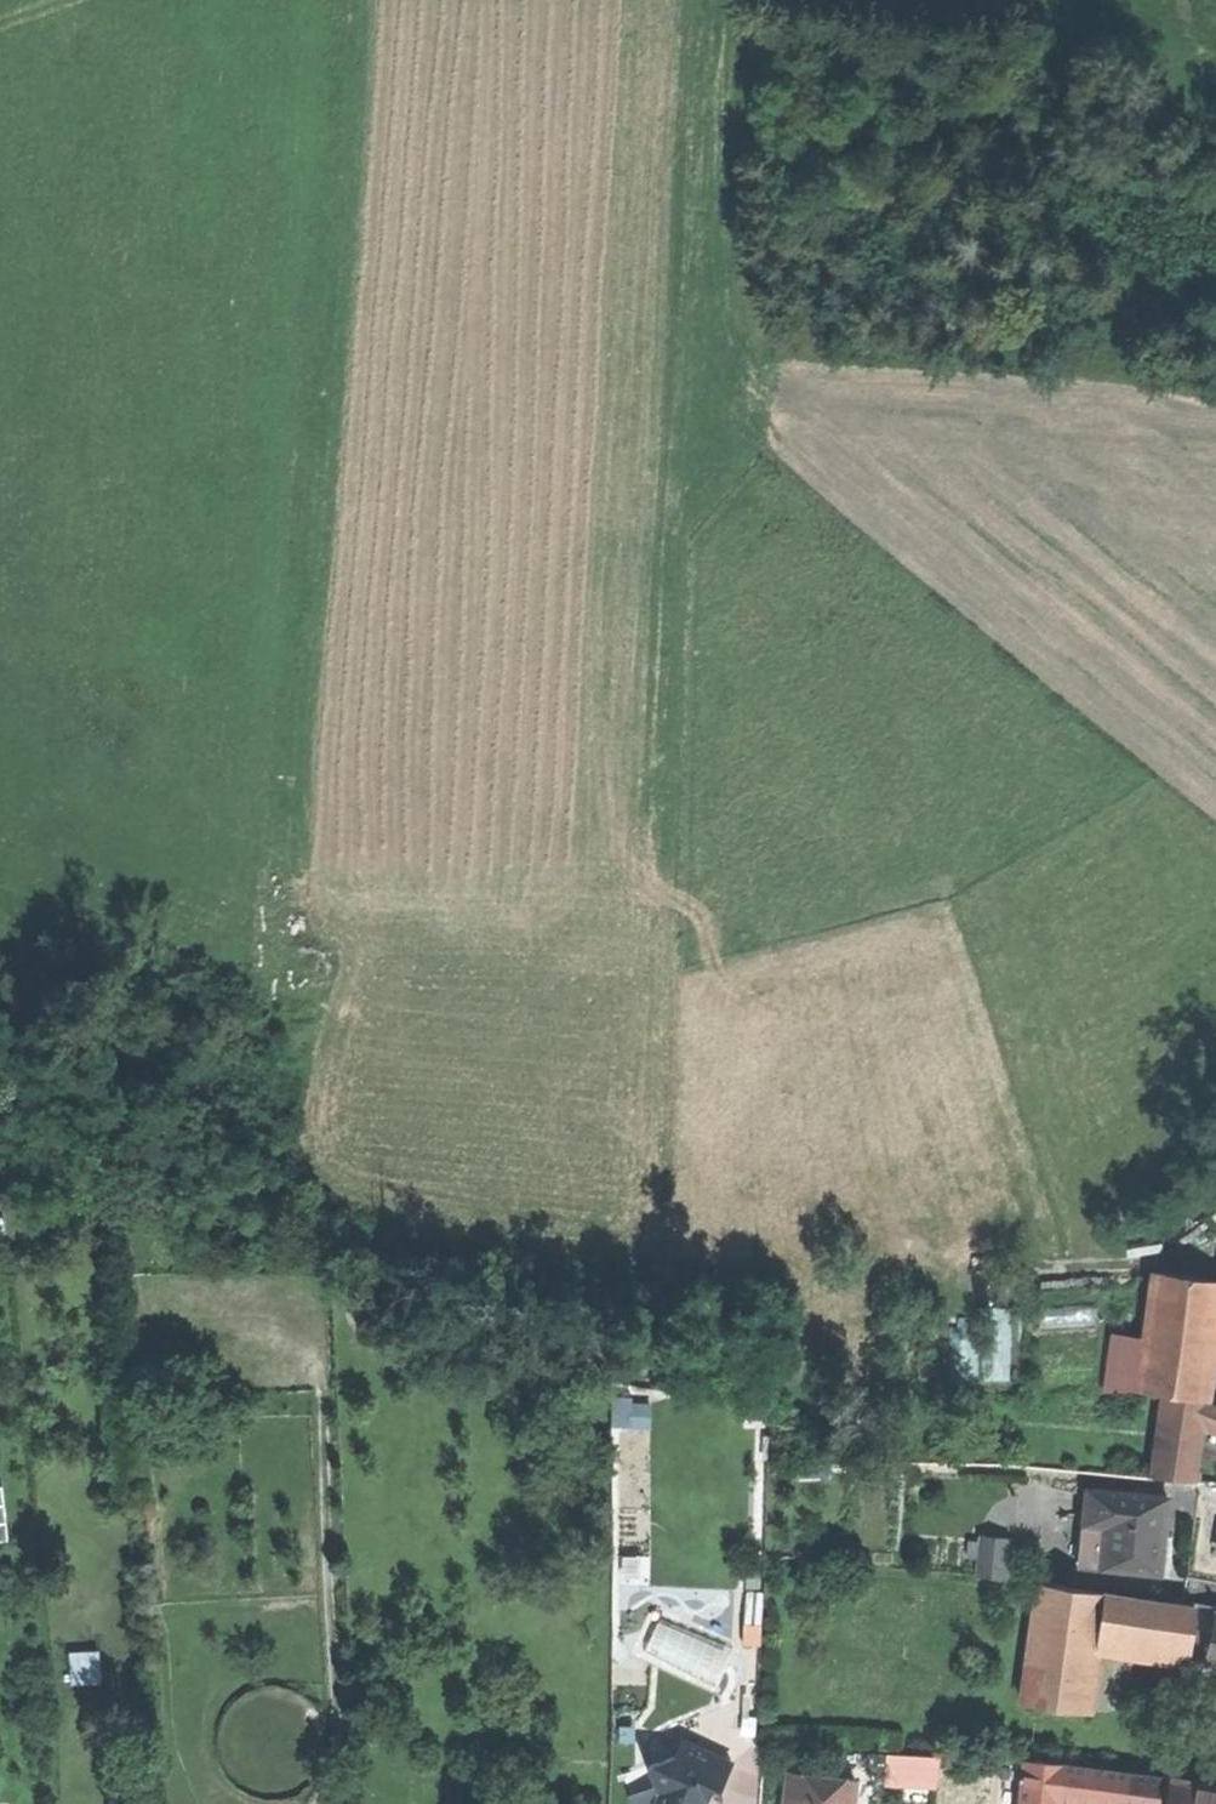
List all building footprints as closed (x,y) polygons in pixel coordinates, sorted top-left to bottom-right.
[(1164,1396),(1206,1402),(1208,1402),(1215,1344),(1215,1281),(1155,1273),(1139,1393),(1164,1396)] [(1206,1402),(1164,1396),(1152,1478),(1195,1484),(1203,1425),(1206,1402)] [(620,1422),(650,1425),(652,1403),(622,1400),(620,1422)] [(1208,1402),(1206,1402),(1203,1425),(1215,1431),(1215,1406),(1208,1402)] [(9,1541),(2,1486),(0,1487),(0,1542),(9,1541)] [(1083,1567),(1163,1573),(1164,1560),(1169,1497),(1089,1491),(1083,1567)] [(979,1577),(1005,1579),(1008,1539),(982,1537),(979,1577)] [(1023,1703),(1090,1713),(1101,1641),(1108,1593),(1041,1583),(1023,1703)] [(745,1622),(763,1622),(763,1589),(745,1589),(745,1622)] [(1196,1606),(1108,1593),(1101,1641),(1189,1654),(1191,1644),(1196,1606)] [(1196,1606),(1191,1644),(1210,1648),(1215,1623),(1215,1607),(1196,1604),(1196,1606)] [(1207,1663),(1215,1665),(1215,1623),(1210,1648),(1207,1663)] [(69,1650),(72,1681),(102,1678),(98,1647),(69,1650)] [(680,1739),(674,1756),(650,1764),(658,1785),(662,1799),(656,1801),(656,1803),(703,1803),(710,1787),(720,1790),(730,1762),(680,1739)] [(938,1785),(938,1750),(885,1751),(885,1786),(938,1785)] [(1032,1762),(1031,1771),(1063,1774),(1064,1765),(1032,1762)] [(1099,1803),(1167,1803),(1171,1779),(1100,1769),(1064,1765),(1063,1774),(1061,1799),(1099,1803)] [(788,1771),(785,1803),(854,1803),(855,1803),(852,1802),(854,1777),(788,1771)] [(1061,1799),(1063,1774),(1031,1771),(1028,1803),(1060,1803),(1061,1799)] [(1171,1779),(1167,1803),(1215,1803),(1215,1787),(1171,1779)] [(656,1801),(662,1799),(658,1785),(631,1794),(634,1803),(656,1803),(656,1801)]
